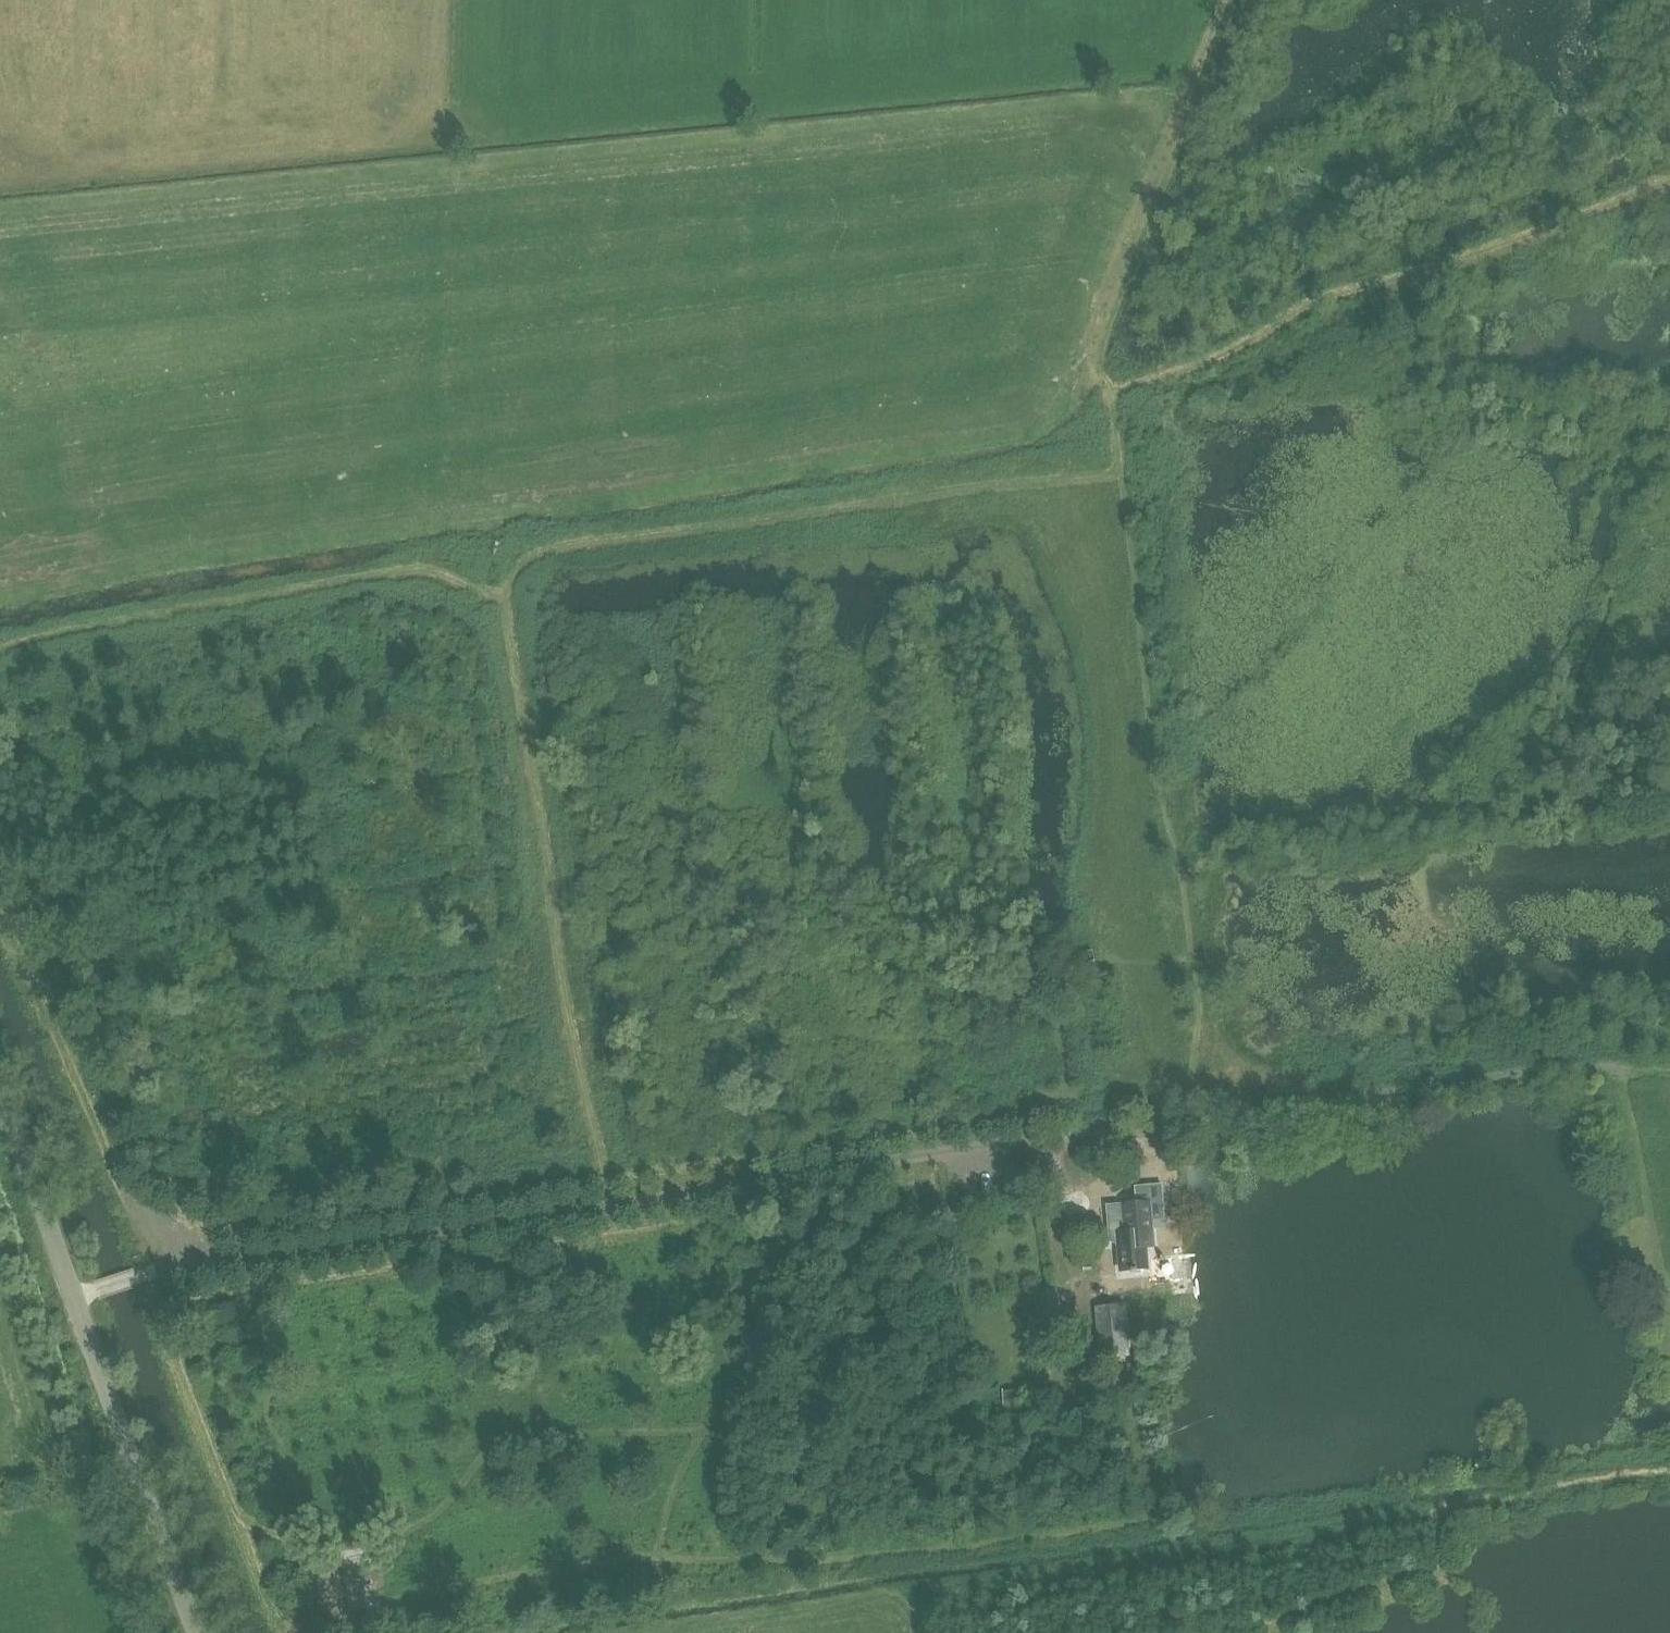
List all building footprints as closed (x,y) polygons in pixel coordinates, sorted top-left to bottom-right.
[(1122,1272),(1148,1270),(1146,1248),(1156,1247),(1152,1200),(1124,1202),(1126,1229),(1119,1230),(1122,1272)] [(1184,1255),(1163,1256),(1165,1286),(1185,1285),(1184,1255)] [(1128,1337),(1125,1304),(1095,1306),(1098,1340),(1128,1337)] [(1019,1390),(1002,1390),(1003,1407),(1020,1406),(1019,1390)]
